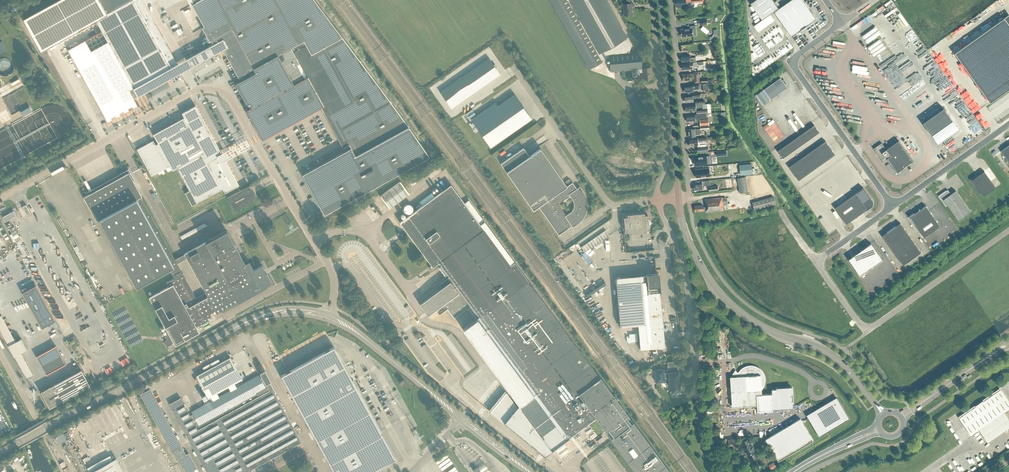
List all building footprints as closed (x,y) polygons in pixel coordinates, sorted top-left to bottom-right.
[(23,18),(41,50),(96,20),(134,89),(178,65),(142,0),(55,0),(23,18)] [(194,4),(192,5),(204,27),(202,28),(210,41),(211,40),(213,44),(193,55),(194,56),(197,62),(225,46),(229,54),(247,87),(246,92),(248,95),(246,101),(261,129),(262,130),(262,131),(263,131),(264,132),(265,132),(266,133),(267,133),(268,133),(269,133),(270,133),(271,132),(272,132),(273,132),(295,119),(320,105),(343,148),(350,145),(351,147),(345,151),(302,174),(324,214),(333,209),(429,156),(409,126),(314,0),(192,0),(194,4)] [(650,67),(641,68),(639,51),(628,53),(631,45),(606,0),(552,0),(590,68),(608,58),(610,72),(631,70),(632,77),(637,76),(636,74),(639,74),(638,72),(642,72),(642,80),(651,79),(650,67)] [(624,15),(632,14),(631,3),(630,3),(630,0),(626,0),(626,4),(622,4),(624,15)] [(773,0),(755,0),(750,3),(762,19),(778,8),(773,0)] [(774,11),(792,36),(816,19),(803,0),(790,0),(774,11)] [(954,52),(989,102),(1008,88),(1008,25),(1003,17),(954,52)] [(696,29),(695,25),(690,26),(690,28),(681,29),(681,36),(693,35),(693,31),(693,30),(694,29),(696,29)] [(85,40),(68,50),(88,86),(108,122),(112,119),(111,118),(115,116),(116,117),(121,115),(120,113),(123,111),(124,113),(129,110),(128,108),(132,106),(133,108),(137,106),(134,99),(138,96),(134,89),(123,69),(108,42),(91,51),(85,40)] [(177,42),(181,49),(185,46),(182,40),(177,42)] [(915,82),(891,44),(871,56),(881,71),(885,69),(900,92),(915,82)] [(489,58),(440,92),(451,109),(500,74),(495,67),(497,67),(495,64),(493,65),(489,58)] [(695,82),(699,82),(698,72),(693,72),(693,73),(690,74),(690,73),(683,74),(683,80),(691,79),(694,78),(695,82)] [(780,77),(764,89),(771,99),(787,87),(780,77)] [(699,84),(696,84),(684,86),(684,89),(684,90),(685,91),(685,92),(693,91),(692,88),(697,88),(699,88),(701,89),(707,89),(707,83),(699,83),(699,84)] [(637,111),(644,106),(640,100),(642,99),(639,95),(637,97),(633,91),(626,95),(637,111)] [(693,97),(700,96),(700,93),(692,94),(692,95),(684,95),(685,102),(693,101),(693,97)] [(531,119),(514,94),(473,123),(490,147),(531,119)] [(137,149),(152,176),(170,166),(173,170),(177,168),(189,190),(185,193),(192,205),(223,188),(225,193),(239,185),(196,106),(182,113),(184,117),(153,134),(158,143),(155,145),(153,140),(137,149)] [(943,107),(923,122),(932,135),(938,143),(958,129),(953,120),(943,107)] [(706,113),(701,114),(686,115),(687,121),(691,120),(693,122),(698,121),(699,120),(699,118),(707,117),(706,113)] [(778,150),(783,158),(819,132),(814,125),(778,150)] [(695,134),(700,134),(699,128),(695,129),(695,128),(687,129),(688,136),(695,136),(695,134)] [(633,152),(639,145),(630,136),(625,141),(626,141),(624,144),(633,152)] [(711,137),(706,137),(697,138),(689,139),(689,142),(689,143),(689,144),(690,144),(690,145),(697,145),(697,152),(708,151),(707,146),(706,146),(706,140),(711,140),(711,137)] [(874,147),(873,148),(881,159),(885,157),(886,159),(887,158),(897,172),(913,160),(899,140),(886,149),(882,142),(874,148),(874,147)] [(789,166),(798,180),(835,154),(825,141),(789,166)] [(1001,150),(1008,162),(1008,144),(1003,149),(1001,150)] [(572,183),(567,186),(564,182),(540,148),(529,156),(523,148),(500,164),(533,210),(538,206),(558,235),(573,225),(572,223),(576,221),(577,222),(580,220),(582,217),(584,213),(585,210),(586,206),(586,202),(585,198),(583,195),(581,191),(578,193),(577,191),(578,190),(572,182),(572,183)] [(708,155),(692,157),(693,165),(705,164),(705,159),(708,158),(708,155)] [(740,175),(753,174),(752,163),(739,164),(740,175)] [(708,168),(695,169),(695,177),(709,176),(708,168)] [(121,176),(84,197),(97,221),(100,220),(114,245),(137,287),(170,269),(173,276),(181,271),(175,259),(161,234),(140,196),(141,196),(135,185),(133,181),(135,180),(129,169),(120,174),(121,176)] [(996,187),(984,171),(975,177),(974,176),(970,179),(975,186),(976,185),(983,196),(996,187)] [(741,192),(747,191),(745,177),(739,178),(741,192)] [(701,181),(701,182),(701,183),(694,183),(694,185),(693,185),(693,186),(692,187),(693,188),(694,189),(694,190),(702,189),(702,185),(709,185),(709,180),(701,181)] [(379,197),(388,209),(409,194),(399,182),(379,197)] [(234,211),(257,198),(249,185),(227,197),(234,211)] [(399,223),(431,265),(429,267),(432,271),(441,265),(449,276),(453,281),(450,283),(450,282),(442,288),(419,304),(427,316),(434,310),(438,315),(447,308),(454,317),(467,307),(476,319),(462,329),(519,405),(504,423),(544,456),(569,438),(596,418),(636,471),(669,471),(467,200),(463,203),(449,185),(433,197),(430,193),(418,202),(421,206),(399,223)] [(873,201),(863,187),(834,207),(846,224),(872,205),(873,205),(873,204),(873,203),(873,202),(873,201)] [(948,190),(943,193),(939,196),(946,206),(947,205),(958,220),(970,211),(955,190),(950,194),(948,190)] [(726,201),(725,201),(724,197),(721,197),(705,199),(705,203),(704,203),(704,207),(703,207),(702,205),(694,205),(695,211),(705,210),(705,212),(723,210),(722,206),(727,205),(726,201)] [(754,213),(776,207),(773,197),(751,203),(754,213)] [(408,204),(406,204),(405,205),(404,206),(403,208),(403,209),(403,211),(404,212),(405,213),(407,213),(409,213),(410,213),(411,212),(412,211),(412,209),(412,208),(412,206),(410,205),(409,204),(408,204)] [(22,207),(26,215),(30,213),(25,205),(22,207)] [(919,210),(914,213),(909,217),(924,237),(940,226),(926,205),(920,209),(919,209),(918,210),(919,210)] [(2,217),(5,222),(16,216),(13,212),(2,217)] [(629,234),(646,233),(645,230),(649,230),(648,215),(644,216),(644,213),(627,215),(627,217),(624,217),(625,232),(628,232),(629,234)] [(900,222),(882,235),(903,265),(921,252),(900,222)] [(11,232),(16,241),(20,239),(15,230),(11,232)] [(169,287),(149,298),(169,333),(165,335),(167,340),(164,341),(167,348),(175,344),(175,345),(200,332),(197,326),(208,320),(208,318),(211,316),(210,314),(216,311),(217,313),(272,283),(272,282),(263,265),(254,270),(250,261),(245,264),(227,230),(184,254),(175,259),(181,271),(173,276),(175,278),(167,282),(169,287)] [(882,259),(871,243),(849,259),(860,275),(882,259)] [(567,251),(570,256),(581,250),(577,244),(567,251)] [(640,349),(664,347),(661,308),(662,308),(661,305),(658,274),(615,277),(620,327),(638,325),(640,349)] [(439,284),(442,288),(450,282),(450,283),(453,281),(449,276),(439,284)] [(42,328),(56,321),(36,285),(23,293),(42,328)] [(8,345),(14,356),(21,352),(27,349),(21,338),(16,341),(8,345)] [(56,346),(36,356),(36,357),(37,357),(46,374),(46,375),(66,364),(66,363),(65,364),(56,346)] [(281,376),(334,471),(371,471),(395,459),(381,433),(377,426),(364,433),(343,394),(356,387),(353,382),(351,379),(334,347),(281,376)] [(196,376),(208,398),(242,379),(230,357),(196,376)] [(655,370),(656,383),(664,382),(664,379),(668,379),(670,390),(669,390),(669,391),(670,391),(670,394),(675,393),(676,397),(681,397),(678,372),(678,365),(674,365),(673,362),(667,362),(668,369),(666,369),(667,373),(664,373),(663,370),(655,370)] [(736,376),(730,377),(731,392),(732,406),(742,406),(757,405),(758,410),(773,409),(793,407),(793,403),(793,402),(792,387),(777,388),(776,388),(771,388),(772,393),(762,394),(762,388),(762,387),(763,385),(764,383),(764,381),(765,379),(764,377),(764,375),(763,373),(762,371),(760,369),(758,368),(757,367),(755,366),(752,366),(750,366),(748,366),(746,366),(744,367),(742,369),(741,370),(739,372),(739,373),(737,371),(735,374),(737,376),(736,376)] [(40,392),(50,408),(90,386),(89,384),(82,372),(81,369),(53,385),(54,386),(51,388),(50,387),(42,391),(40,392)] [(248,471),(301,442),(274,392),(275,392),(265,374),(261,376),(262,377),(260,378),(265,387),(217,414),(219,418),(248,471)] [(180,398),(169,404),(206,471),(249,471),(248,471),(219,418),(217,414),(265,387),(260,378),(259,375),(191,411),(193,414),(190,416),(188,413),(180,398)] [(364,433),(377,426),(356,387),(343,394),(364,433)] [(150,389),(140,394),(176,460),(179,459),(186,471),(195,471),(194,470),(197,468),(189,453),(185,454),(150,389)] [(959,418),(971,435),(979,429),(987,441),(1008,426),(1008,420),(1004,412),(1008,408),(1008,402),(1000,389),(959,418)] [(807,414),(820,436),(850,418),(837,396),(807,414)] [(800,418),(765,439),(778,460),(813,440),(800,418)] [(154,427),(148,429),(155,446),(161,444),(154,427)] [(748,439),(741,443),(744,447),(743,448),(750,459),(757,455),(748,439)] [(113,460),(92,471),(119,471),(113,460)]
